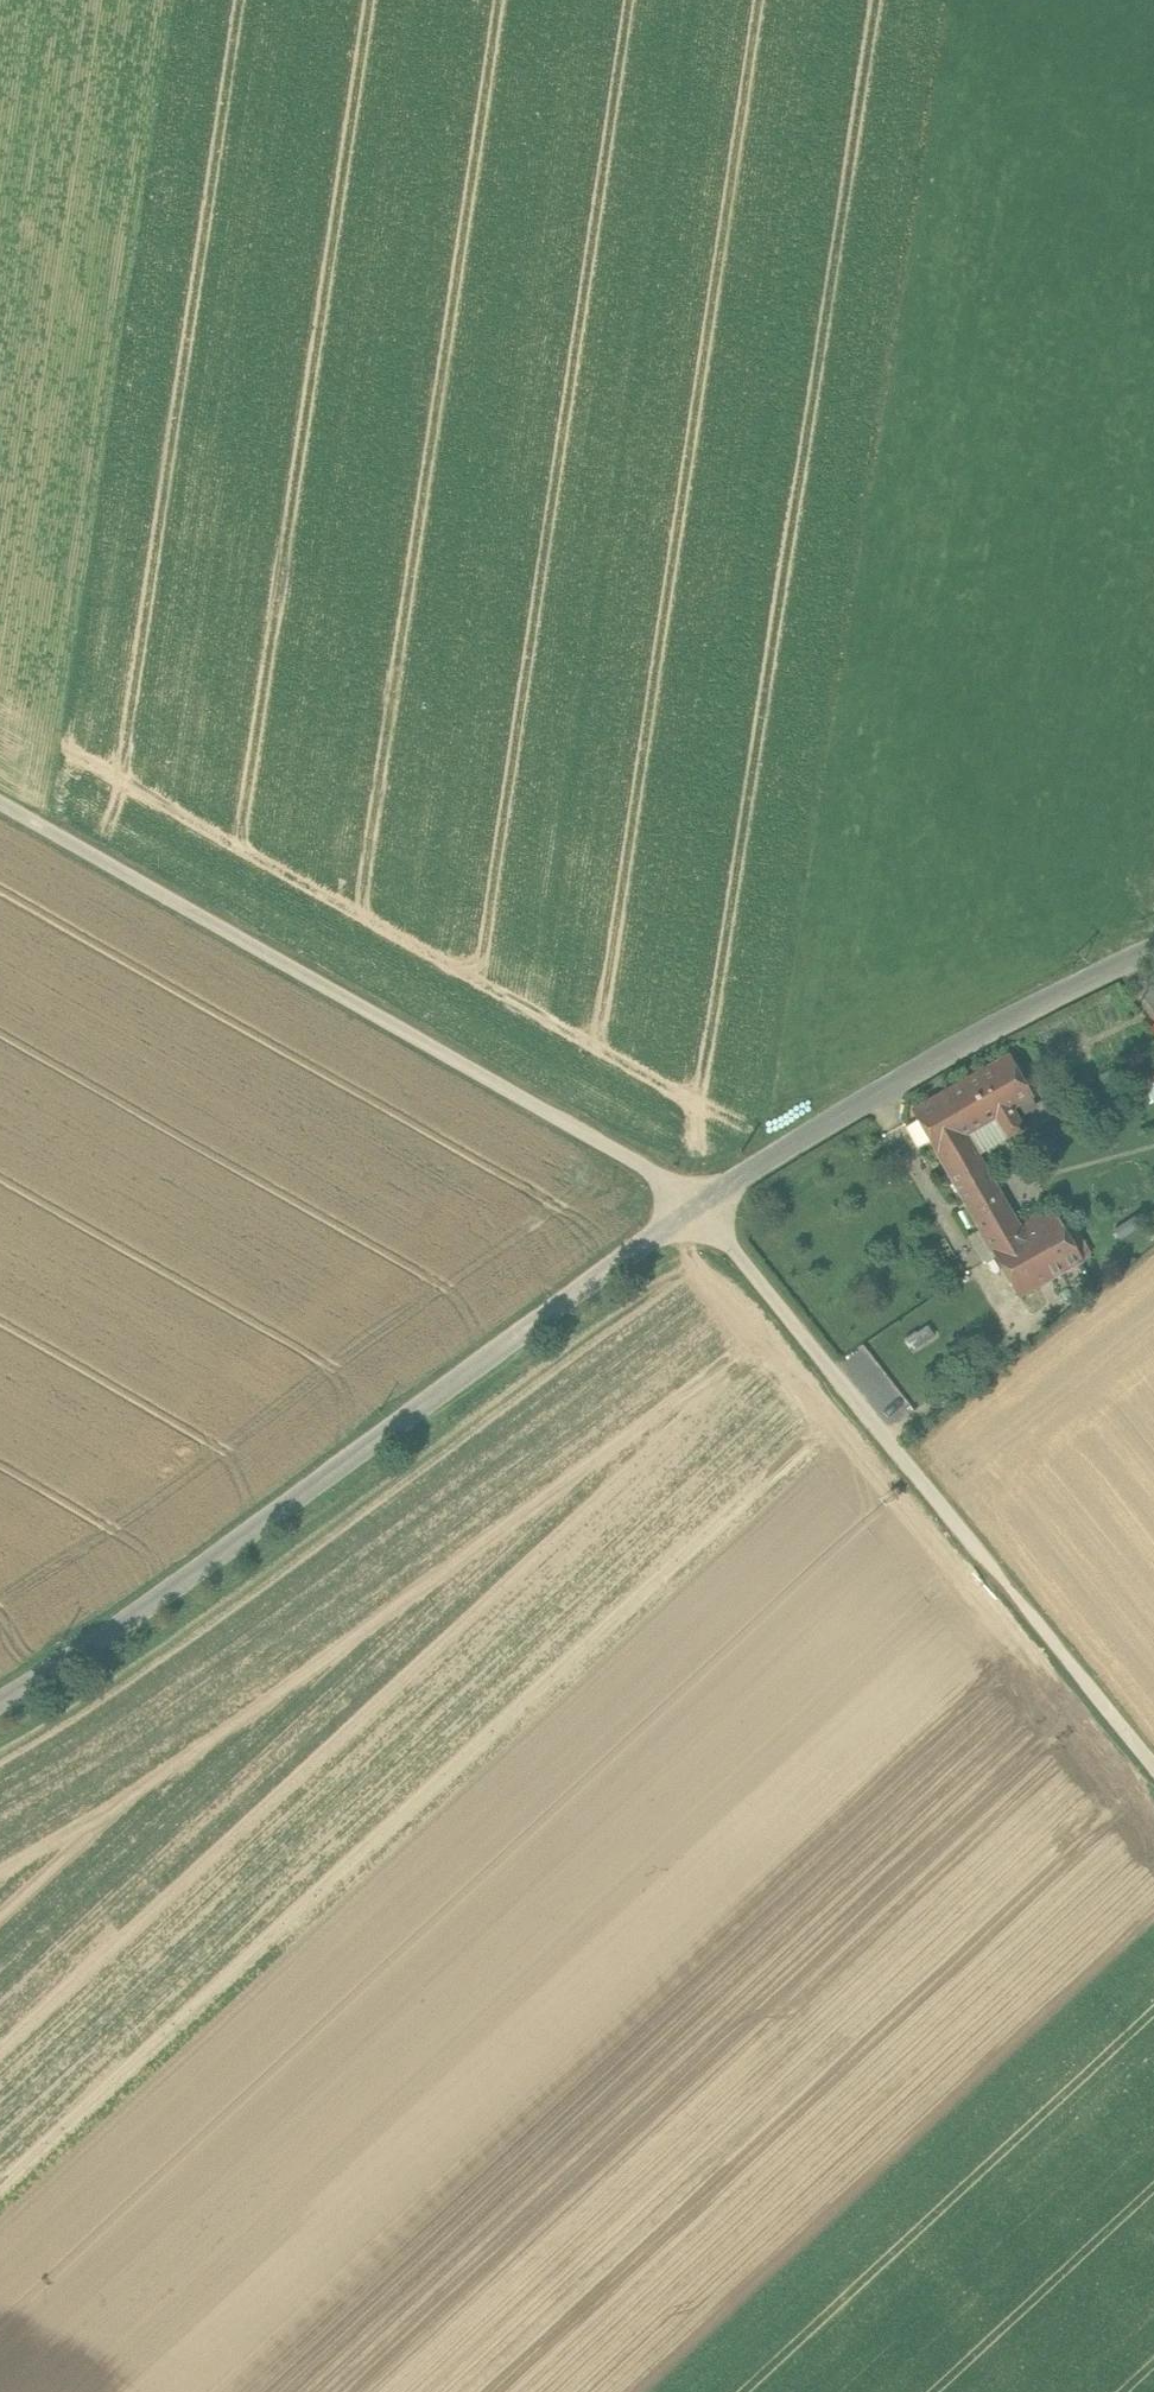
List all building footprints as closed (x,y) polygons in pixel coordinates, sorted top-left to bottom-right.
[(1033,1095),(1009,1053),(976,1072),(1000,1114),(1013,1107),(1033,1095)] [(976,1072),(912,1109),(936,1151),(967,1133),(996,1117),(1000,1114),(976,1072)] [(1024,1126),(1013,1107),(1000,1114),(996,1117),(1008,1136),(1024,1126)] [(1019,1224),(967,1133),(936,1151),(1018,1294),(1082,1258),(1052,1206),(1019,1224)] [(1123,1247),(1131,1256),(1153,1237),(1153,1236),(1147,1227),(1123,1247)] [(956,1256),(946,1237),(935,1243),(946,1262),(956,1256)]
